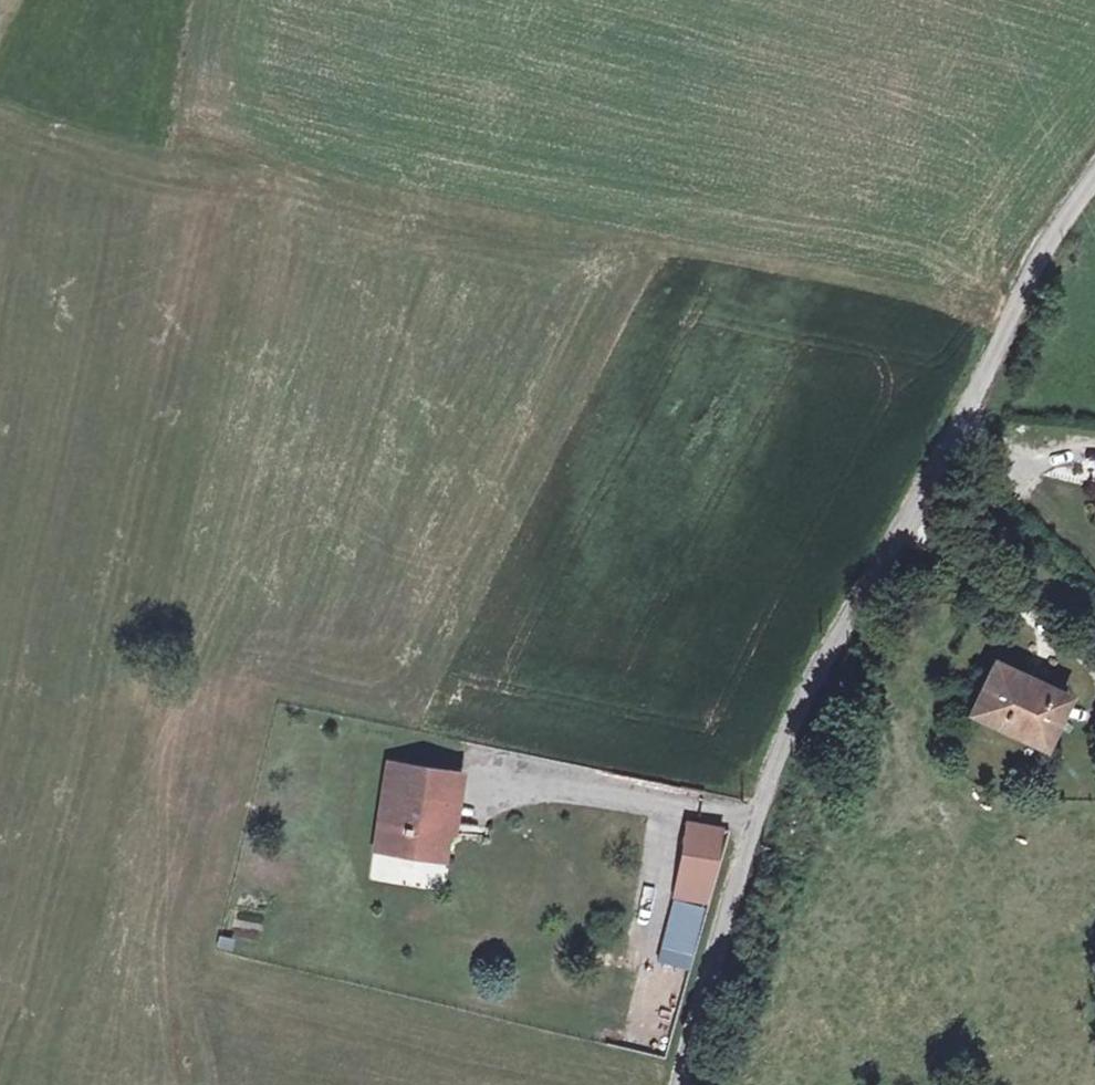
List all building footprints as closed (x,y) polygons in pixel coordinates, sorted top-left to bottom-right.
[(994,662),(970,712),(1043,747),(1067,696),(994,662)] [(382,848),(394,763),(389,762),(377,847),(382,848)] [(394,763),(382,848),(430,855),(436,818),(447,819),(453,771),(394,763)] [(453,771),(447,819),(455,820),(462,772),(453,771)] [(436,818),(430,855),(441,856),(447,819),(436,818)] [(690,833),(686,860),(708,863),(712,836),(690,833)] [(686,860),(682,883),(705,887),(708,863),(686,860)] [(705,887),(682,883),(680,898),(702,901),(705,887)] [(694,956),(707,909),(673,899),(660,946),(694,956)]
